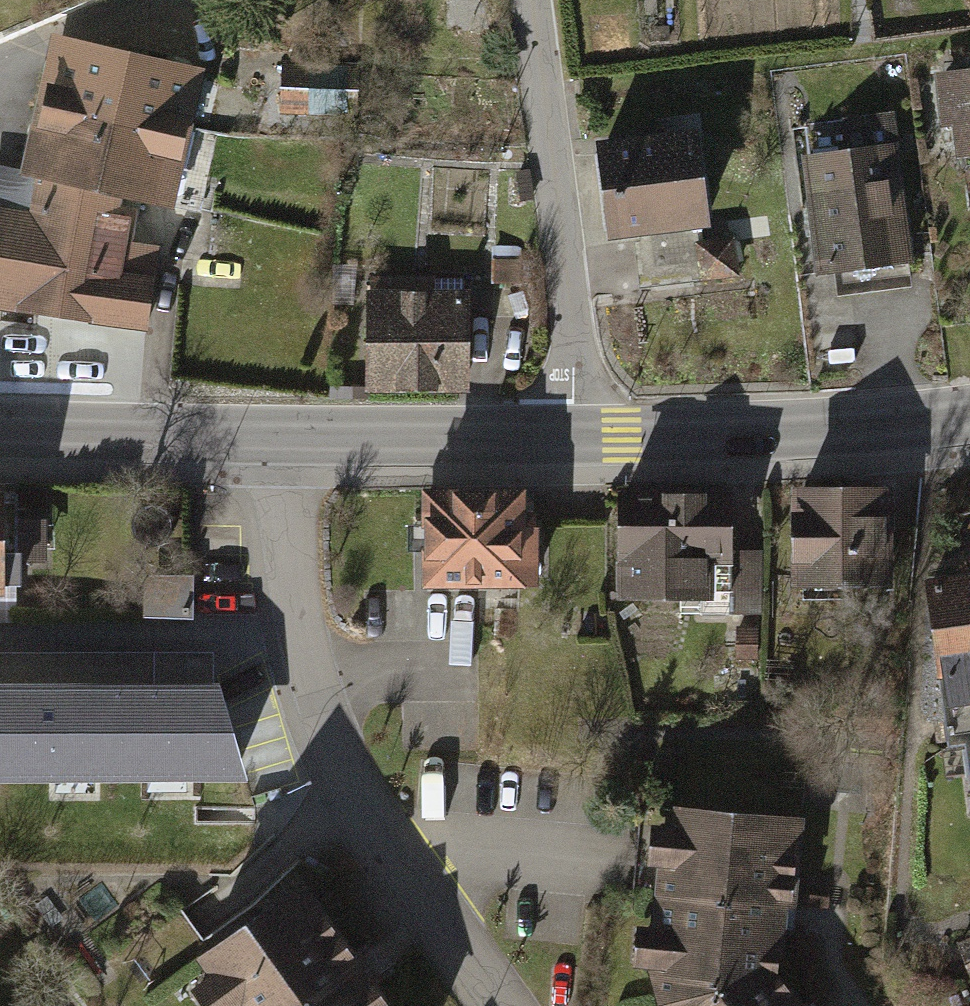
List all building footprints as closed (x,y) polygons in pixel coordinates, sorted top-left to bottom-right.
[(48,47),(35,101),(190,136),(205,68),(69,37),(51,32),(48,47)] [(359,62),(281,60),(279,114),(357,116),(359,62)] [(941,80),(954,172),(969,170),(969,76),(941,80)] [(173,207),(190,136),(35,101),(19,172),(81,186),(121,195),(173,207)] [(854,155),(806,162),(824,282),(920,267),(902,148),(894,149),(889,118),(849,124),(854,155)] [(697,130),(597,146),(613,241),(712,225),(697,130)] [(65,264),(81,186),(19,172),(0,168),(0,253),(65,264)] [(121,195),(81,186),(65,264),(154,278),(160,245),(132,241),(137,208),(119,205),(121,195)] [(57,316),(65,264),(0,253),(0,307),(57,316)] [(154,278),(65,264),(57,316),(146,331),(154,278)] [(470,289),(365,289),(365,392),(470,392),(470,289)] [(743,494),(626,494),(626,604),(743,604),(743,494)] [(0,495),(0,597),(7,597),(9,495),(0,495)] [(532,495),(432,496),(433,581),(533,580),(532,495)] [(902,497),(801,499),(802,610),(903,609),(902,497)] [(194,573),(144,571),(142,615),(193,616),(194,573)] [(934,584),(945,672),(969,669),(969,580),(934,584)] [(213,691),(213,651),(0,651),(0,691),(213,691)] [(0,691),(0,771),(235,770),(213,691),(0,691)] [(657,1005),(688,1005),(783,975),(792,822),(668,815),(657,1005)] [(326,900),(217,978),(237,1005),(402,1005),(326,900)] [(960,945),(969,969),(969,942),(960,945)] [(783,975),(688,1005),(806,1005),(783,975)]
